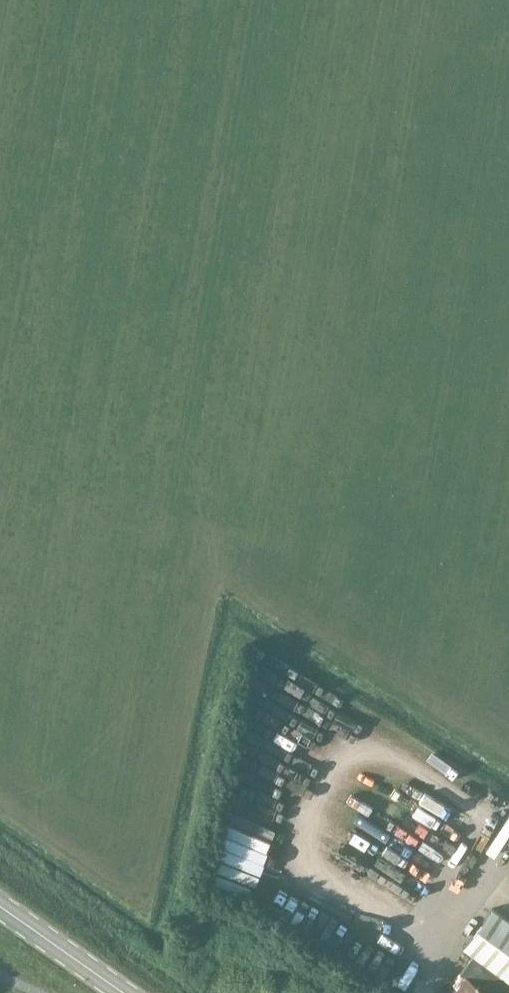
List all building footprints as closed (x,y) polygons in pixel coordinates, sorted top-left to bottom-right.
[(411,823),(414,819),(439,832),(444,823),(432,817),(439,804),(410,788),(396,815),(411,823)] [(367,855),(380,836),(369,829),(357,848),(367,855)] [(387,853),(388,873),(415,873),(415,853),(387,853)] [(508,980),(508,919),(492,907),(463,947),(473,954),(508,980)] [(473,954),(460,971),(459,971),(451,982),(457,987),(452,992),(508,992),(508,980),(473,954)]
